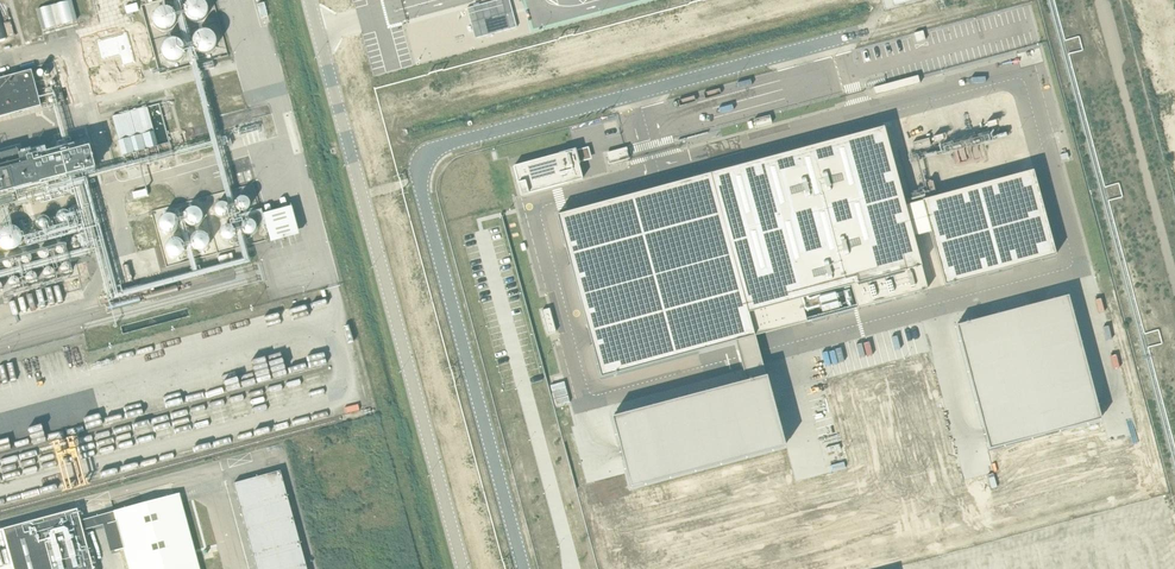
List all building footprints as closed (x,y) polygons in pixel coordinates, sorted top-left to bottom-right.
[(37,9),(42,29),(77,20),(72,0),(71,0),(37,9)] [(158,10),(156,0),(149,0),(151,11),(158,10)] [(172,1),(172,0),(157,0),(157,1),(158,5),(160,8),(164,9),(168,8),(171,5),(172,1)] [(213,0),(202,0),(204,19),(215,17),(213,0)] [(267,16),(275,15),(273,0),(265,0),(267,16)] [(467,8),(475,38),(517,27),(509,0),(497,0),(467,8)] [(452,11),(411,23),(419,53),(460,42),(452,11)] [(23,30),(19,17),(13,19),(17,32),(23,30)] [(1025,25),(970,40),(977,64),(1032,48),(1025,25)] [(923,31),(914,33),(916,43),(925,40),(923,31)] [(226,41),(212,41),(212,50),(226,50),(226,41)] [(193,58),(191,48),(178,51),(181,61),(193,58)] [(41,106),(31,70),(0,78),(0,117),(41,106)] [(61,92),(55,94),(57,102),(64,100),(61,92)] [(123,154),(158,145),(148,107),(113,116),(123,154)] [(754,119),(756,127),(772,123),(770,115),(754,119)] [(711,174),(557,215),(601,377),(755,336),(749,313),(799,299),(851,285),(857,308),(927,289),(883,127),(711,174)] [(915,150),(931,146),(929,138),(913,142),(915,150)] [(39,183),(68,175),(96,168),(89,146),(33,161),(31,155),(25,157),(27,162),(22,164),(19,154),(17,148),(0,153),(0,193),(39,183)] [(559,154),(514,166),(521,195),(583,179),(579,164),(580,164),(576,149),(559,153),(559,154)] [(627,150),(607,156),(609,164),(630,158),(627,150)] [(1033,170),(922,200),(945,285),(1055,255),(1033,170)] [(134,199),(149,195),(147,189),(132,192),(134,199)] [(250,206),(249,202),(247,199),(244,197),(240,197),(237,199),(235,203),(236,206),(238,210),(241,211),(245,211),(248,209),(250,206)] [(230,212),(230,208),(228,205),(225,203),(222,202),(218,203),(216,206),(215,209),(215,213),(218,216),(221,217),(225,217),(228,215),(230,212)] [(303,203),(274,210),(281,238),(310,231),(303,203)] [(203,218),(202,213),(200,210),(197,208),(192,207),(188,208),(185,211),(184,215),(184,219),(186,223),(190,225),(194,226),(198,225),(201,222),(203,218)] [(159,222),(160,226),(162,230),(166,232),(169,232),(173,231),(176,229),(178,225),(178,221),(176,217),(172,214),(168,214),(164,215),(161,218),(159,222)] [(256,229),(256,225),(254,222),(251,220),(247,220),(244,222),(242,225),(242,229),(244,232),(247,234),(251,234),(254,232),(256,229)] [(0,229),(0,247),(8,252),(20,248),(25,239),(22,228),(12,223),(2,226),(0,229)] [(69,235),(83,231),(82,224),(67,228),(69,235)] [(236,235),(236,231),(234,227),(230,225),(226,225),(223,227),(221,231),(221,235),(223,238),(226,240),(230,240),(234,238),(236,235)] [(210,241),(209,237),(207,233),(203,231),(199,231),(195,233),(192,236),(191,240),(191,244),(193,247),(197,250),(202,250),(206,249),(209,245),(210,241)] [(184,250),(185,246),(183,242),(180,239),(176,238),(172,239),(169,241),(167,245),(166,249),(168,253),(171,256),(175,257),(179,256),(182,254),(184,250)] [(87,294),(82,273),(67,277),(72,297),(87,294)] [(26,308),(66,301),(64,290),(54,292),(52,282),(23,287),(26,308)] [(1068,295),(955,325),(989,450),(1100,420),(1068,295)] [(549,308),(542,310),(548,334),(556,332),(549,308)] [(77,334),(80,341),(91,337),(88,330),(77,334)] [(178,377),(192,374),(190,363),(176,366),(178,377)] [(765,376),(611,417),(631,488),(785,447),(765,376)] [(181,390),(182,399),(199,397),(198,388),(181,390)] [(106,406),(110,421),(123,418),(119,402),(106,406)] [(221,410),(234,407),(233,402),(220,405),(221,410)] [(74,413),(77,429),(91,426),(87,410),(74,413)] [(104,411),(90,415),(94,426),(108,422),(104,411)] [(74,423),(61,425),(62,433),(75,432),(74,423)] [(106,435),(121,431),(120,426),(104,430),(106,435)] [(7,431),(8,440),(22,438),(21,429),(7,431)] [(41,433),(42,439),(58,436),(57,430),(41,433)] [(89,440),(102,437),(101,432),(88,435),(89,440)] [(47,444),(48,452),(63,449),(61,441),(47,444)] [(233,483),(257,568),(291,568),(306,565),(280,470),(233,483)] [(113,511),(123,548),(129,568),(201,568),(180,493),(113,511)] [(3,529),(13,563),(14,568),(94,568),(80,520),(77,509),(3,529)]
